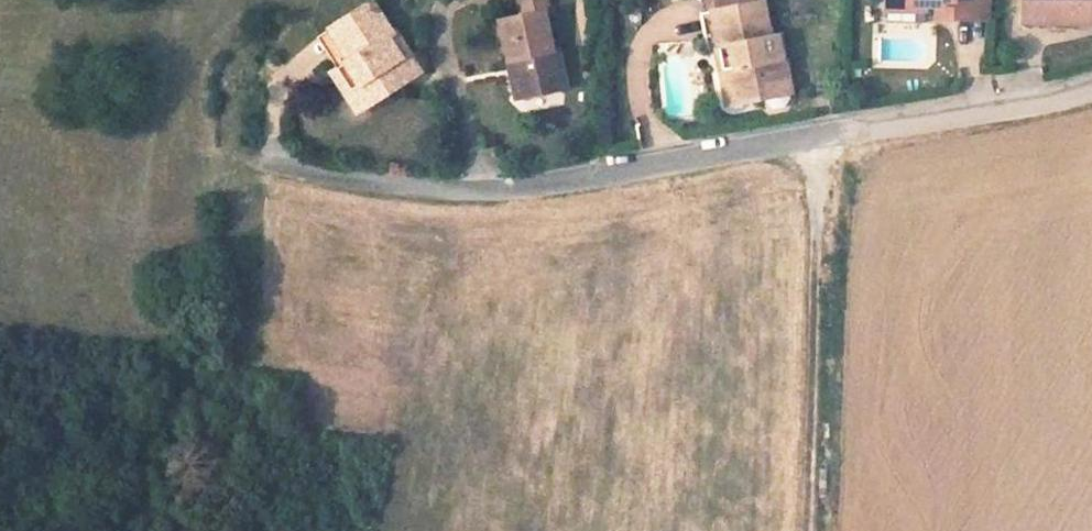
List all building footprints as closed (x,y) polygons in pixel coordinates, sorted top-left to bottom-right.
[(541,12),(546,12),(543,0),(513,0),(517,18),(500,22),(508,60),(514,59),(523,97),(548,91),(545,78),(561,75),(556,49),(549,50),(541,12)] [(738,6),(737,0),(713,0),(715,10),(738,6)] [(721,48),(729,47),(733,67),(728,68),(735,102),(765,97),(766,103),(775,109),(786,106),(790,98),(787,81),(784,83),(775,39),(768,40),(761,1),(758,2),(758,0),(737,0),(738,6),(715,10),(721,48)] [(883,3),(911,3),(935,4),(935,17),(971,17),(971,0),(883,0),(883,3)] [(971,17),(986,18),(987,0),(971,0),(971,17)] [(1021,14),(1052,14),(1052,21),(1091,22),(1091,0),(1022,0),(1021,14)] [(370,3),(331,29),(350,58),(344,63),(358,83),(350,88),(363,108),(400,83),(387,64),(400,56),(387,37),(391,35),(370,3)] [(715,10),(699,13),(704,38),(706,51),(716,49),(721,48),(715,10)] [(1052,14),(1021,14),(1021,28),(1052,28),(1052,21),(1052,14)] [(331,29),(317,38),(336,67),(344,63),(350,58),(331,29)] [(721,48),(716,49),(727,104),(735,102),(728,68),(733,67),(729,47),(721,48)] [(400,56),(387,64),(400,83),(419,71),(406,51),(400,56)] [(514,59),(508,60),(516,98),(523,97),(514,59)] [(336,67),(329,71),(356,112),(363,108),(350,88),(358,83),(344,63),(336,67)] [(561,75),(545,78),(548,91),(564,88),(561,75)]
